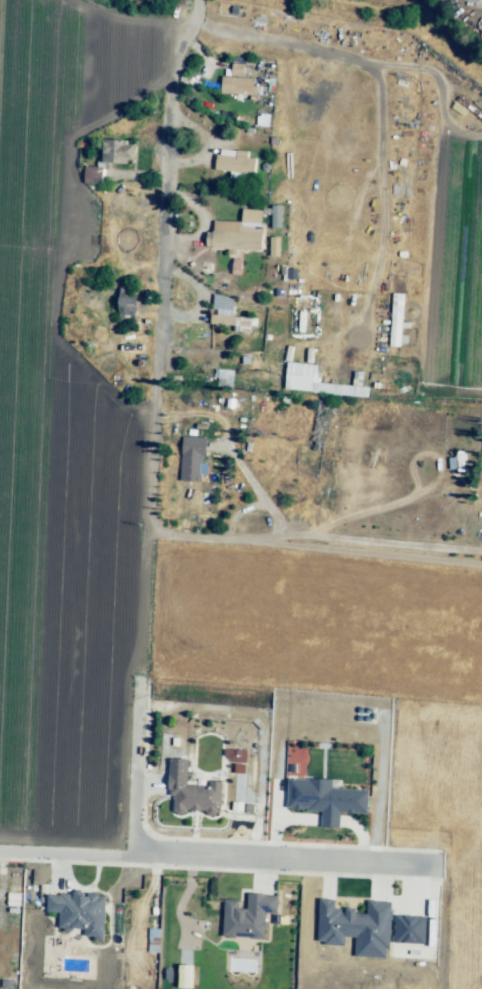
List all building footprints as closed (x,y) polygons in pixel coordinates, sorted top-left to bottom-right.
[(229,64),(243,64),(243,75),(229,75),(229,64)] [(219,91),(220,76),(256,77),(256,92),(219,91)] [(105,138),(117,138),(117,146),(117,162),(105,162),(105,138)] [(137,166),(117,166),(117,162),(117,146),(137,146),(137,166)] [(214,171),(214,151),(256,151),(256,171),(214,171)] [(103,186),(84,186),(84,168),(103,168),(103,186)] [(272,204),(281,204),(281,226),(273,226),(272,204)] [(242,212),(261,212),(261,225),(242,225),(242,212)] [(262,254),(234,254),(234,233),(262,233),(262,254)] [(270,255),(280,255),(279,236),(270,236),(270,255)] [(401,347),(403,293),(392,293),(390,346),(401,347)] [(136,322),(119,322),(120,294),(137,295),(136,322)] [(238,302),(238,294),(250,294),(250,302),(238,302)] [(232,310),(234,297),(213,295),(212,308),(232,310)] [(258,305),(258,295),(274,295),(274,304),(258,305)] [(211,328),(211,318),(253,319),(253,329),(211,328)] [(233,369),(233,387),(215,386),(216,368),(233,369)] [(286,374),(285,392),(368,396),(368,386),(314,383),(314,376),(286,374)] [(183,438),(206,438),(206,482),(183,482),(183,438)] [(246,750),(224,749),(223,760),(245,761),(246,750)] [(220,812),(167,810),(168,771),(186,772),(185,783),(206,784),(206,778),(221,778),(220,812)] [(367,789),(332,788),(332,779),(287,778),(287,809),(321,810),(321,827),(339,827),(340,813),(367,813),(367,789)] [(278,893),(250,893),(249,913),(236,913),(236,900),(221,900),(220,937),(264,938),(264,914),(278,915),(278,893)] [(106,895),(50,894),(50,915),(60,916),(60,930),(83,931),(83,942),(105,943),(106,895)] [(392,899),(390,959),(355,957),(356,937),(341,936),(340,944),(315,944),(317,901),(339,902),(339,913),(364,914),(365,898),(392,899)] [(425,916),(395,915),(394,943),(424,943),(425,916)] [(148,951),(159,952),(159,929),(149,928),(148,951)] [(192,964),(178,964),(178,988),(191,988),(192,964)]
